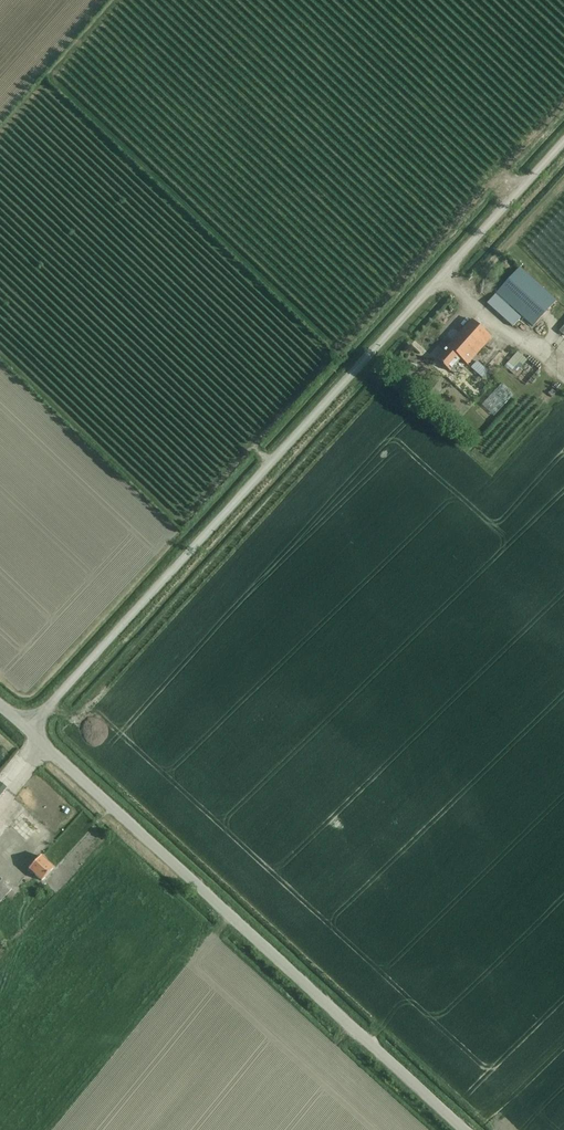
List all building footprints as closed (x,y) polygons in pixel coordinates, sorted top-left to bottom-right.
[(502,191),(508,184),(504,180),(498,187),(502,191)] [(489,304),(508,322),(512,326),(519,319),(508,308),(510,305),(533,328),(557,302),(522,269),(489,304)] [(468,365),(493,339),(474,321),(437,359),(450,372),(462,359),(468,365)] [(518,346),(504,362),(526,381),(540,364),(518,346)] [(477,362),(471,368),(483,379),(489,373),(477,362)] [(494,384),(491,389),(507,399),(510,394),(494,384)] [(40,852),(10,825),(0,836),(0,867),(18,883),(31,869),(43,880),(56,867),(40,852)] [(6,895),(13,887),(0,875),(0,901),(6,895)] [(13,887),(6,895),(9,899),(19,888),(15,885),(13,887)]
